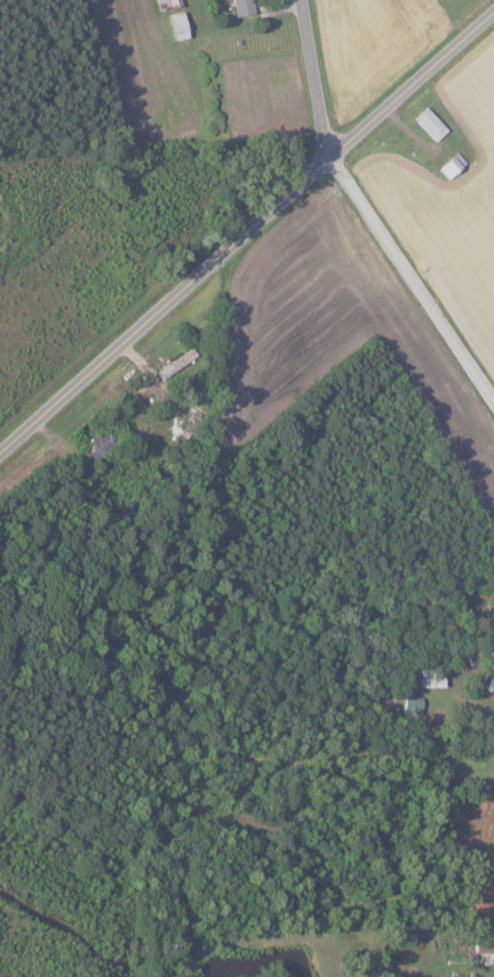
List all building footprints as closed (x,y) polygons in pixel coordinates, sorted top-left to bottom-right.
[(178,0),(155,0),(157,9),(179,3),(178,0)] [(233,15),(253,14),(252,0),(231,0),(233,15)] [(186,37),(181,11),(167,13),(172,40),(186,37)] [(434,141),(446,130),(424,106),(412,118),(434,141)] [(437,167),(446,178),(465,163),(456,152),(437,167)] [(83,454),(90,463),(115,444),(103,429),(85,443),(90,449),(83,454)] [(419,688),(442,687),(442,673),(432,674),(432,670),(419,670),(419,688)] [(420,696),(402,696),(402,721),(419,721),(420,696)] [(474,952),(493,952),(493,938),(492,938),(492,929),(481,929),(481,937),(474,937),(474,952)]
